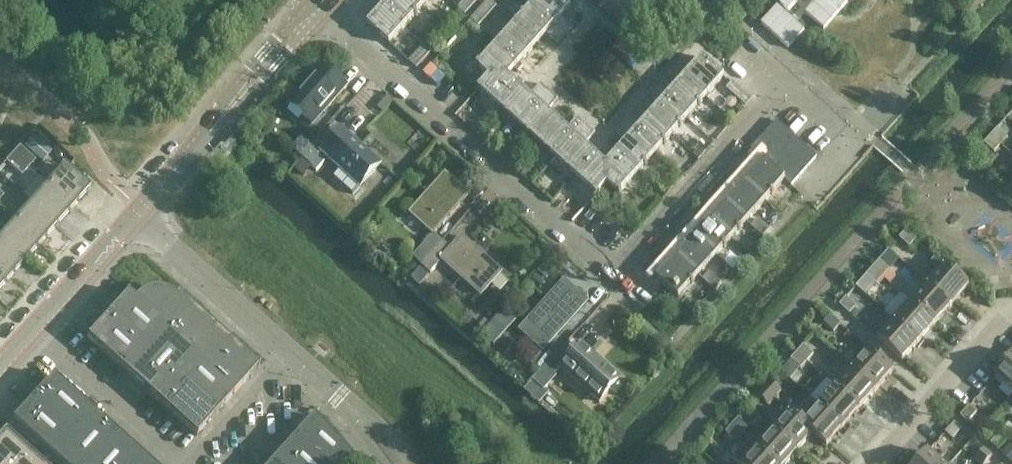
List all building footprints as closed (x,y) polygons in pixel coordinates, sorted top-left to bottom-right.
[(414,0),(390,0),(384,7),(406,26),(422,8),(414,0)] [(422,8),(430,0),(414,0),(422,8)] [(464,14),(477,0),(463,0),(457,7),(464,14)] [(471,19),(478,26),(497,6),(491,0),(488,0),(470,19),(471,19)] [(520,0),(519,0),(518,2),(528,11),(513,28),(535,47),(547,34),(559,45),(566,36),(554,26),(552,29),(520,0)] [(532,7),(529,4),(532,0),(520,0),(552,29),(554,26),(566,36),(574,28),(562,17),(572,7),(564,0),(538,0),(532,7)] [(406,26),(384,7),(368,25),(390,44),(406,26)] [(535,47),(513,28),(496,47),(518,67),(535,47)] [(427,40),(408,61),(416,68),(435,47),(427,40)] [(518,67),(496,47),(478,68),(489,78),(508,77),(518,67)] [(726,78),(703,58),(684,79),(706,99),(726,78)] [(325,66),(290,105),(313,126),(348,87),(325,66)] [(508,77),(489,78),(479,89),(500,108),(519,87),(508,77)] [(706,99),(684,79),(675,89),(663,79),(655,88),(690,118),(706,99)] [(733,80),(731,82),(726,88),(746,106),(752,99),(733,80)] [(530,97),(519,87),(500,108),(520,126),(549,93),(541,85),(530,97)] [(690,118),(655,88),(647,96),(659,107),(651,117),(672,137),(690,118)] [(549,93),(520,126),(538,143),(557,122),(548,113),(558,101),(549,93)] [(672,137),(651,117),(642,127),(630,116),(622,125),(655,156),(672,137)] [(567,130),(557,122),(538,143),(540,145),(530,156),(546,171),(551,166),(587,126),(578,119),(567,130)] [(772,125),(768,129),(789,147),(797,138),(777,119),(772,125)] [(655,156),(622,125),(614,134),(626,144),(616,155),(638,175),(655,156)] [(313,126),(292,150),(301,158),(323,134),(313,126)] [(587,126),(551,166),(562,176),(568,169),(577,177),(596,156),(585,146),(595,134),(587,126)] [(768,129),(760,138),(780,156),(789,147),(768,129)] [(1007,138),(997,129),(991,136),(1001,145),(1007,138)] [(309,166),(312,163),(318,169),(325,162),(318,156),(322,152),(340,169),(333,176),(352,194),(359,186),(361,188),(382,165),(342,130),(331,142),(323,134),(301,158),(309,166)] [(52,149),(34,134),(24,146),(42,161),(52,149)] [(1001,145),(991,136),(984,143),(994,152),(1001,145)] [(764,159),(772,166),(780,156),(760,138),(745,155),(757,166),(764,159)] [(797,138),(789,147),(809,165),(818,156),(797,138)] [(12,154),(28,168),(35,159),(19,145),(12,154)] [(789,147),(780,156),(801,175),(809,165),(789,147)] [(12,154),(6,160),(21,174),(28,168),(12,154)] [(638,175),(616,155),(607,166),(608,185),(620,196),(638,175)] [(607,166),(596,156),(577,177),(598,196),(608,185),(607,166)] [(780,156),(772,166),(785,177),(792,184),(801,175),(780,156)] [(764,159),(757,166),(746,179),(767,197),(785,177),(772,166),(764,159)] [(64,167),(47,185),(73,208),(89,190),(64,167)] [(447,175),(412,214),(435,234),(470,195),(447,175)] [(767,197),(746,179),(729,198),(766,232),(769,229),(753,213),(767,197)] [(47,185),(31,203),(57,226),(73,208),(47,185)] [(766,232),(729,198),(717,211),(704,200),(698,207),(738,242),(740,240),(734,234),(746,221),(762,236),(766,232)] [(31,203),(15,221),(41,244),(57,226),(31,203)] [(452,245),(481,215),(472,206),(443,236),(452,245)] [(738,242),(698,207),(692,214),(704,225),(693,238),(714,257),(728,240),(735,246),(738,242)] [(0,238),(0,239),(25,261),(41,244),(15,221),(0,238)] [(906,231),(899,238),(909,247),(916,239),(906,231)] [(435,234),(414,257),(423,265),(443,242),(435,234)] [(714,257),(693,238),(675,258),(696,276),(714,257)] [(9,279),(25,261),(0,239),(0,271),(9,279)] [(453,251),(443,242),(423,265),(432,273),(444,261),(482,296),(502,274),(463,239),(453,251)] [(889,250),(883,257),(873,268),(890,282),(896,275),(889,269),(899,259),(889,250)] [(945,265),(935,257),(926,268),(935,276),(928,284),(952,305),(969,286),(945,265)] [(696,276),(675,258),(664,271),(651,260),(641,271),(657,286),(661,281),(679,296),(696,276)] [(727,265),(733,269),(738,263),(733,258),(727,265)] [(890,282),(873,268),(866,275),(878,285),(884,279),(889,283),(890,282)] [(9,279),(0,271),(0,290),(9,279)] [(702,279),(715,289),(721,282),(709,271),(702,279)] [(531,321),(520,333),(544,353),(554,342),(588,303),(565,283),(531,321)] [(928,284),(912,302),(936,323),(952,305),(928,284)] [(135,300),(127,293),(126,294),(127,294),(88,337),(88,336),(87,337),(196,436),(197,435),(257,368),(258,368),(259,367),(178,294),(175,297),(168,293),(159,290),(150,291),(142,294),(135,300)] [(856,306),(850,301),(846,297),(843,301),(840,305),(849,313),(856,306)] [(912,302),(895,320),(919,342),(936,323),(912,302)] [(502,308),(491,328),(505,335),(517,315),(502,308)] [(830,315),(823,322),(833,331),(840,323),(830,315)] [(895,320),(878,339),(902,361),(919,342),(895,320)] [(544,353),(534,365),(541,372),(534,380),(544,389),(551,381),(563,368),(602,403),(622,381),(583,346),(572,358),(554,342),(544,353)] [(813,354),(803,345),(797,352),(807,361),(813,354)] [(869,350),(852,368),(876,390),(893,371),(869,350)] [(807,361),(797,352),(791,359),(800,368),(807,361)] [(995,377),(996,377),(1011,392),(1011,357),(995,377)] [(852,368),(836,387),(860,408),(876,390),(852,368)] [(51,376),(52,377),(14,419),(13,419),(12,420),(61,463),(151,463),(52,375),(51,376)] [(785,393),(771,381),(764,388),(774,397),(779,401),(785,393)] [(836,387),(820,405),(844,426),(860,408),(836,387)] [(774,397),(764,388),(758,395),(768,404),(774,397)] [(820,405),(814,412),(805,403),(795,414),(791,410),(790,411),(827,445),(844,426),(820,405)] [(977,413),(970,406),(969,406),(960,416),(968,423),(977,413)] [(790,411),(773,429),(797,451),(813,433),(827,446),(827,445),(790,411)] [(354,460),(312,415),(311,416),(312,417),(269,463),(350,463),(354,460)] [(748,426),(738,417),(732,425),(742,433),(748,426)] [(962,430),(954,423),(949,428),(946,433),(953,440),(962,430)] [(742,433),(732,425),(725,432),(735,441),(742,433)] [(6,427),(0,434),(0,463),(46,463),(6,427)] [(757,448),(776,463),(786,463),(797,451),(773,429),(757,448)] [(1000,433),(991,443),(998,450),(1007,440),(1000,433)] [(757,448),(742,463),(776,463),(757,448)] [(985,450),(976,460),(981,463),(986,463),(993,457),(985,450)] [(917,463),(942,463),(928,452),(917,463)]
